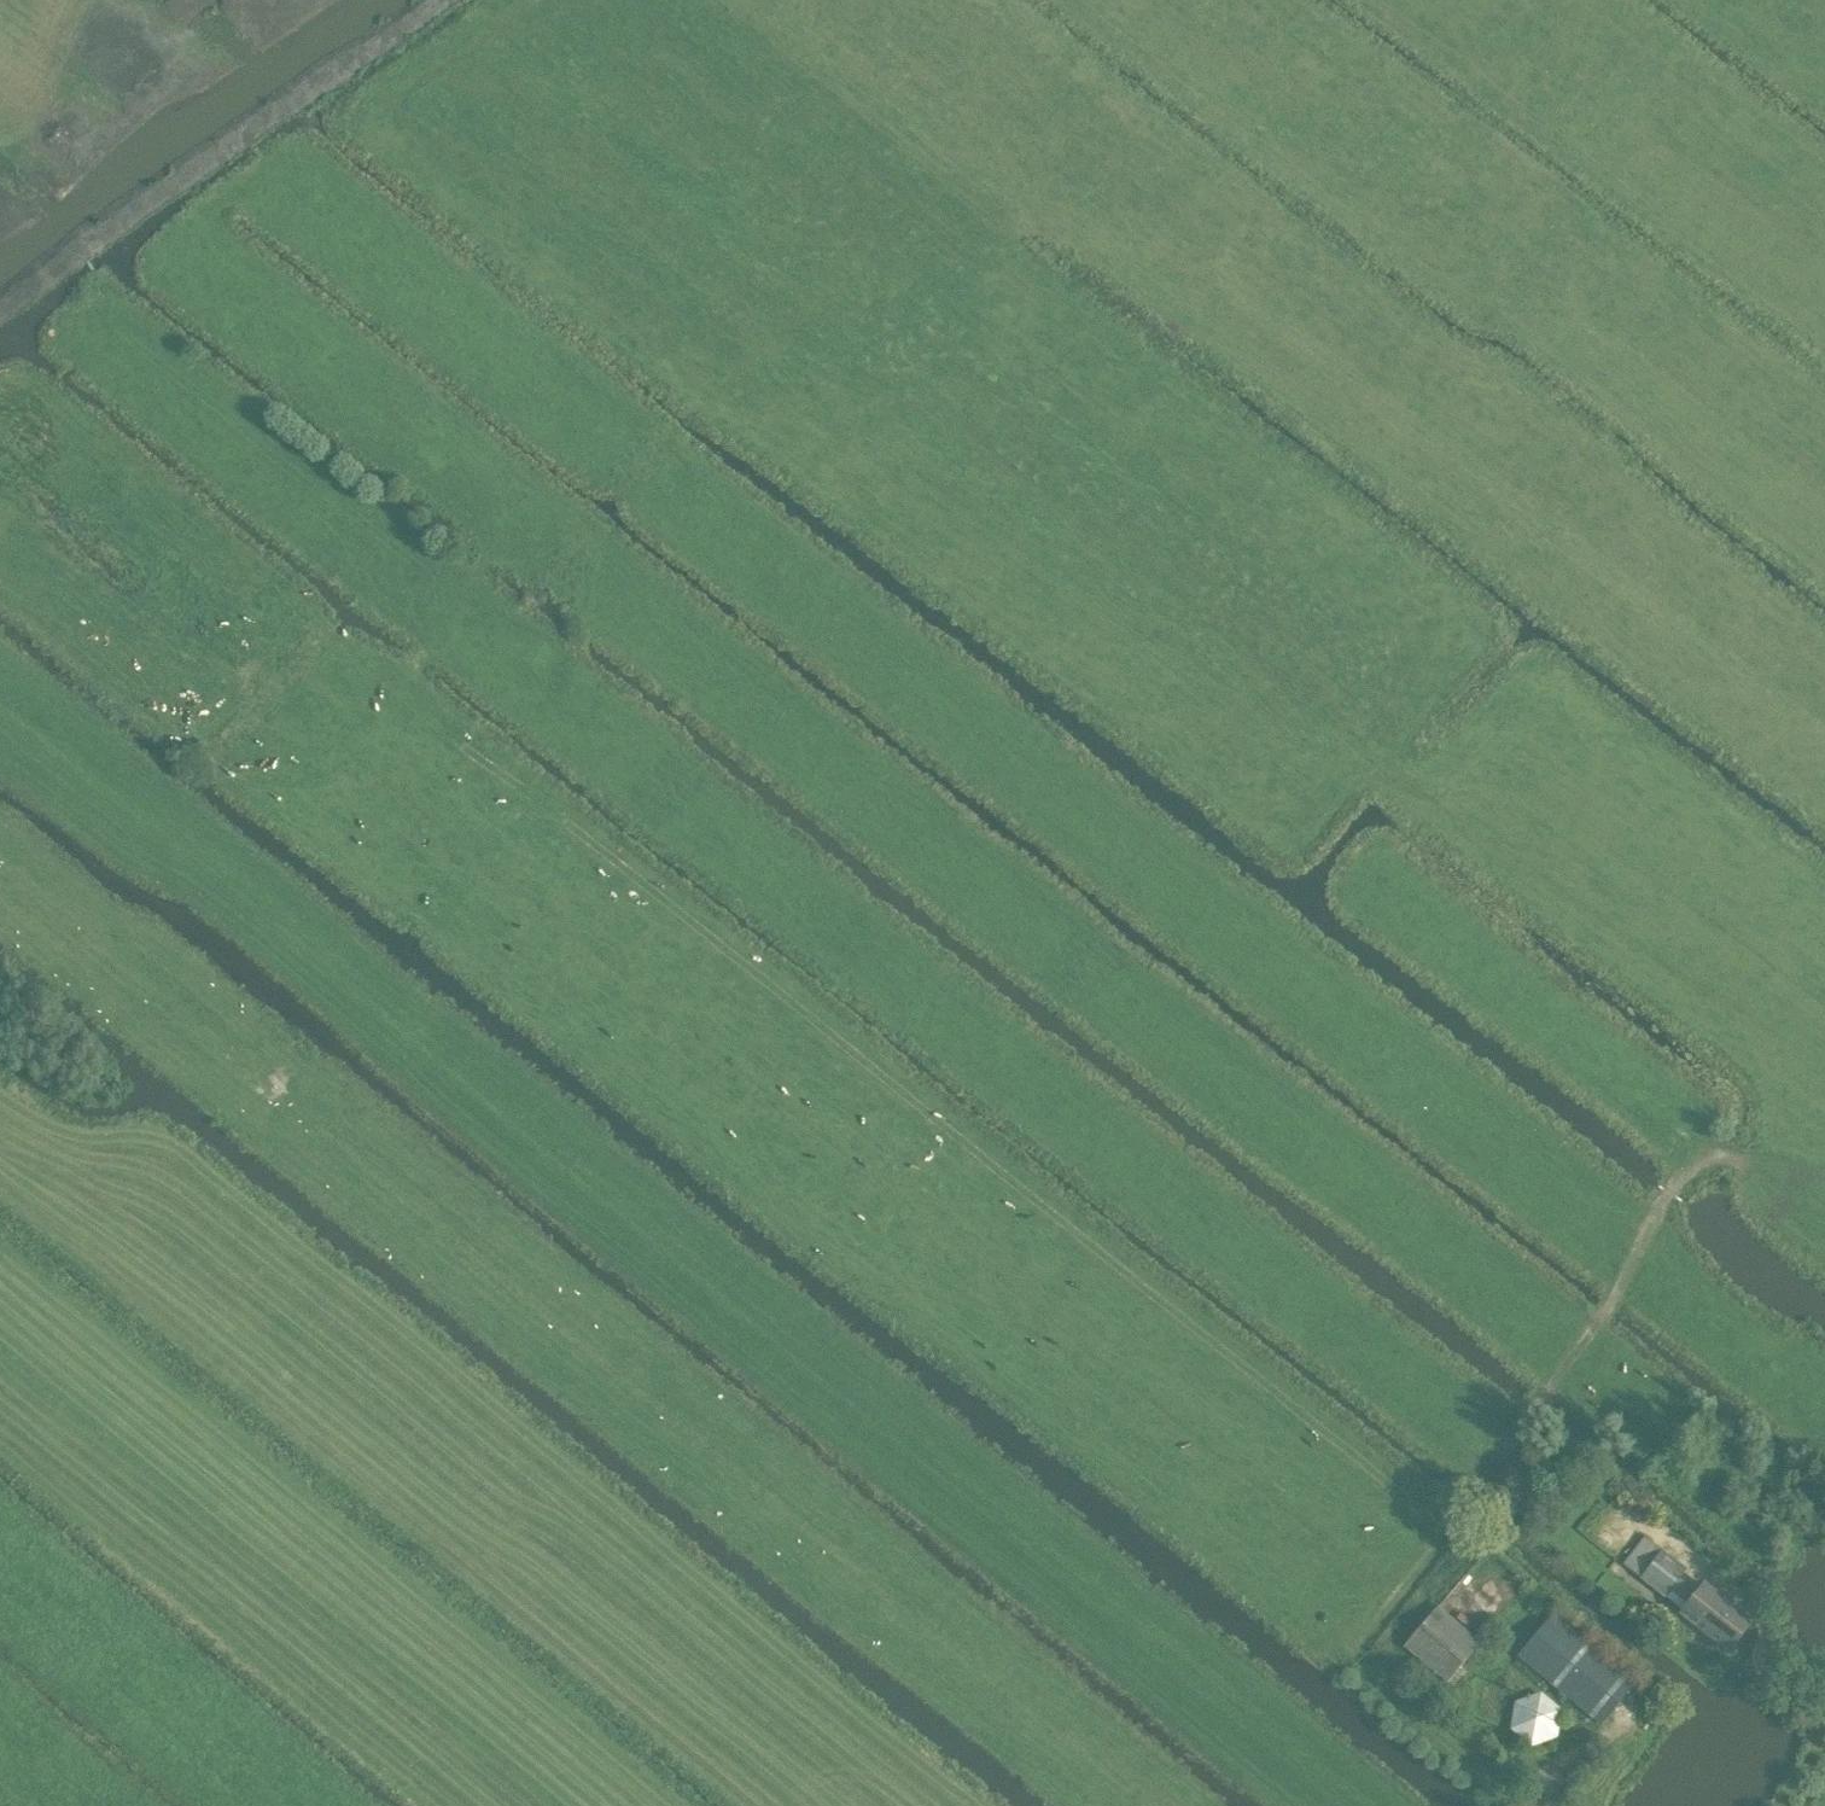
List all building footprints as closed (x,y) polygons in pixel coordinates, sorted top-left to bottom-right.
[(1666,1597),(1671,1591),(1688,1604),(1681,1613),(1731,1651),(1755,1621),(1705,1582),(1697,1592),(1680,1579),(1687,1569),(1663,1550),(1663,1551),(1645,1537),(1624,1564),(1666,1597)] [(1448,1683),(1481,1643),(1438,1607),(1405,1646),(1448,1683)] [(1553,1615),(1519,1657),(1601,1725),(1636,1683),(1553,1615)]
